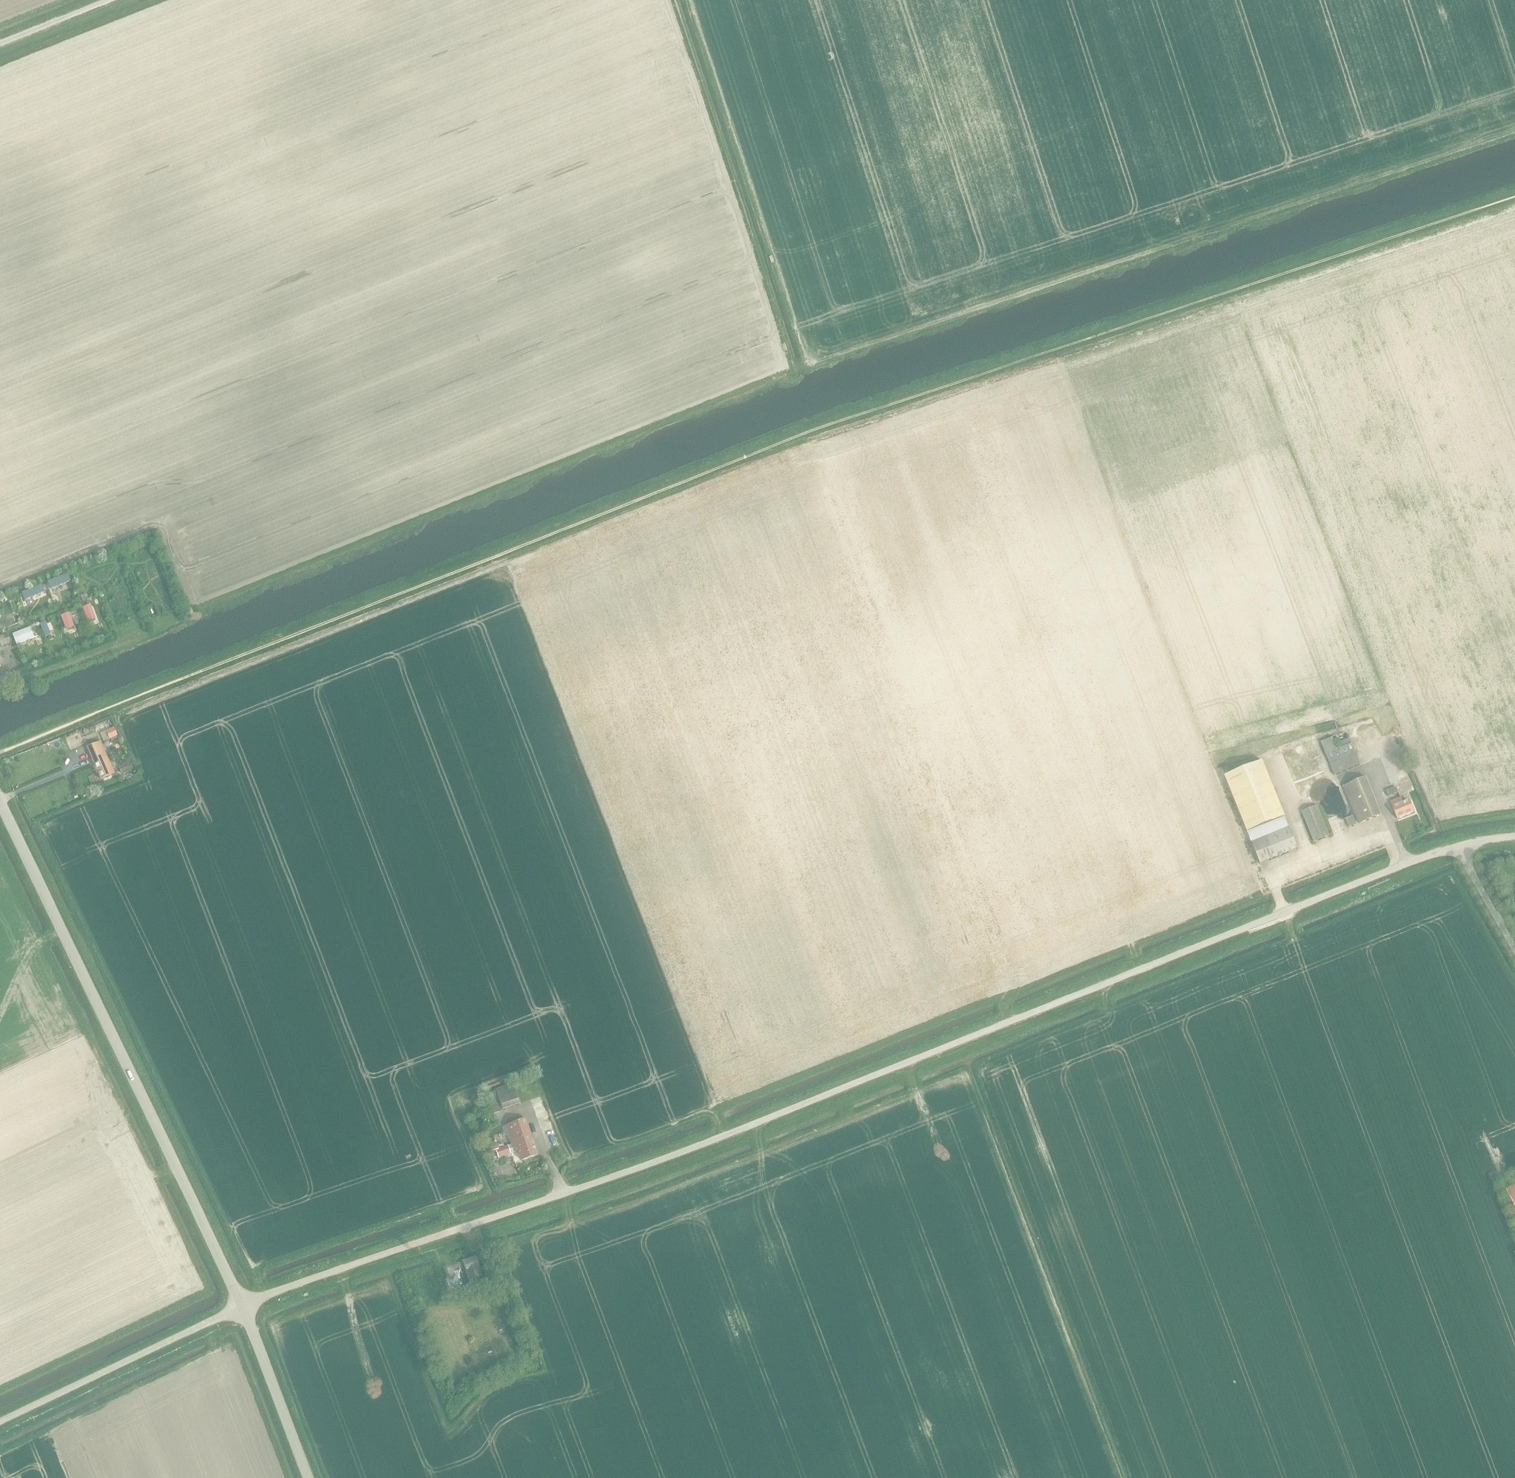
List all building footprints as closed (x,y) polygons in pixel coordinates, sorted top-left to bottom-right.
[(47,580),(50,586),(70,579),(68,572),(47,580)] [(22,590),(25,597),(44,589),(41,582),(22,590)] [(90,602),(82,606),(87,619),(95,615),(90,602)] [(68,610),(60,613),(65,627),(73,624),(68,610)] [(45,620),(40,622),(45,634),(50,632),(45,620)] [(12,634),(16,644),(34,637),(30,627),(12,634)] [(1350,737),(1335,743),(1332,737),(1321,742),(1334,775),(1360,764),(1350,737)] [(87,747),(101,779),(114,773),(100,741),(87,747)] [(1225,776),(1260,864),(1297,848),(1262,761),(1225,776)] [(119,767),(122,773),(131,769),(128,763),(119,767)] [(1344,787),(1359,824),(1381,815),(1365,778),(1344,787)] [(1397,787),(1399,791),(1413,785),(1411,781),(1397,787)] [(1385,791),(1388,796),(1397,792),(1395,786),(1385,791)] [(1409,800),(1403,803),(1401,797),(1391,801),(1398,819),(1414,812),(1409,800)] [(1302,813),(1314,842),(1329,836),(1317,806),(1302,813)] [(1345,819),(1348,828),(1356,825),(1353,816),(1345,819)] [(488,1093),(494,1112),(519,1103),(513,1083),(496,1089),(496,1091),(488,1093)] [(512,1144),(514,1152),(518,1150),(521,1160),(537,1155),(533,1145),(534,1145),(525,1118),(505,1125),(512,1144)] [(499,1157),(514,1152),(512,1144),(496,1150),(499,1157)] [(1504,1190),(1514,1212),(1514,1185),(1504,1190)] [(462,1261),(469,1280),(482,1276),(476,1257),(462,1261)]
